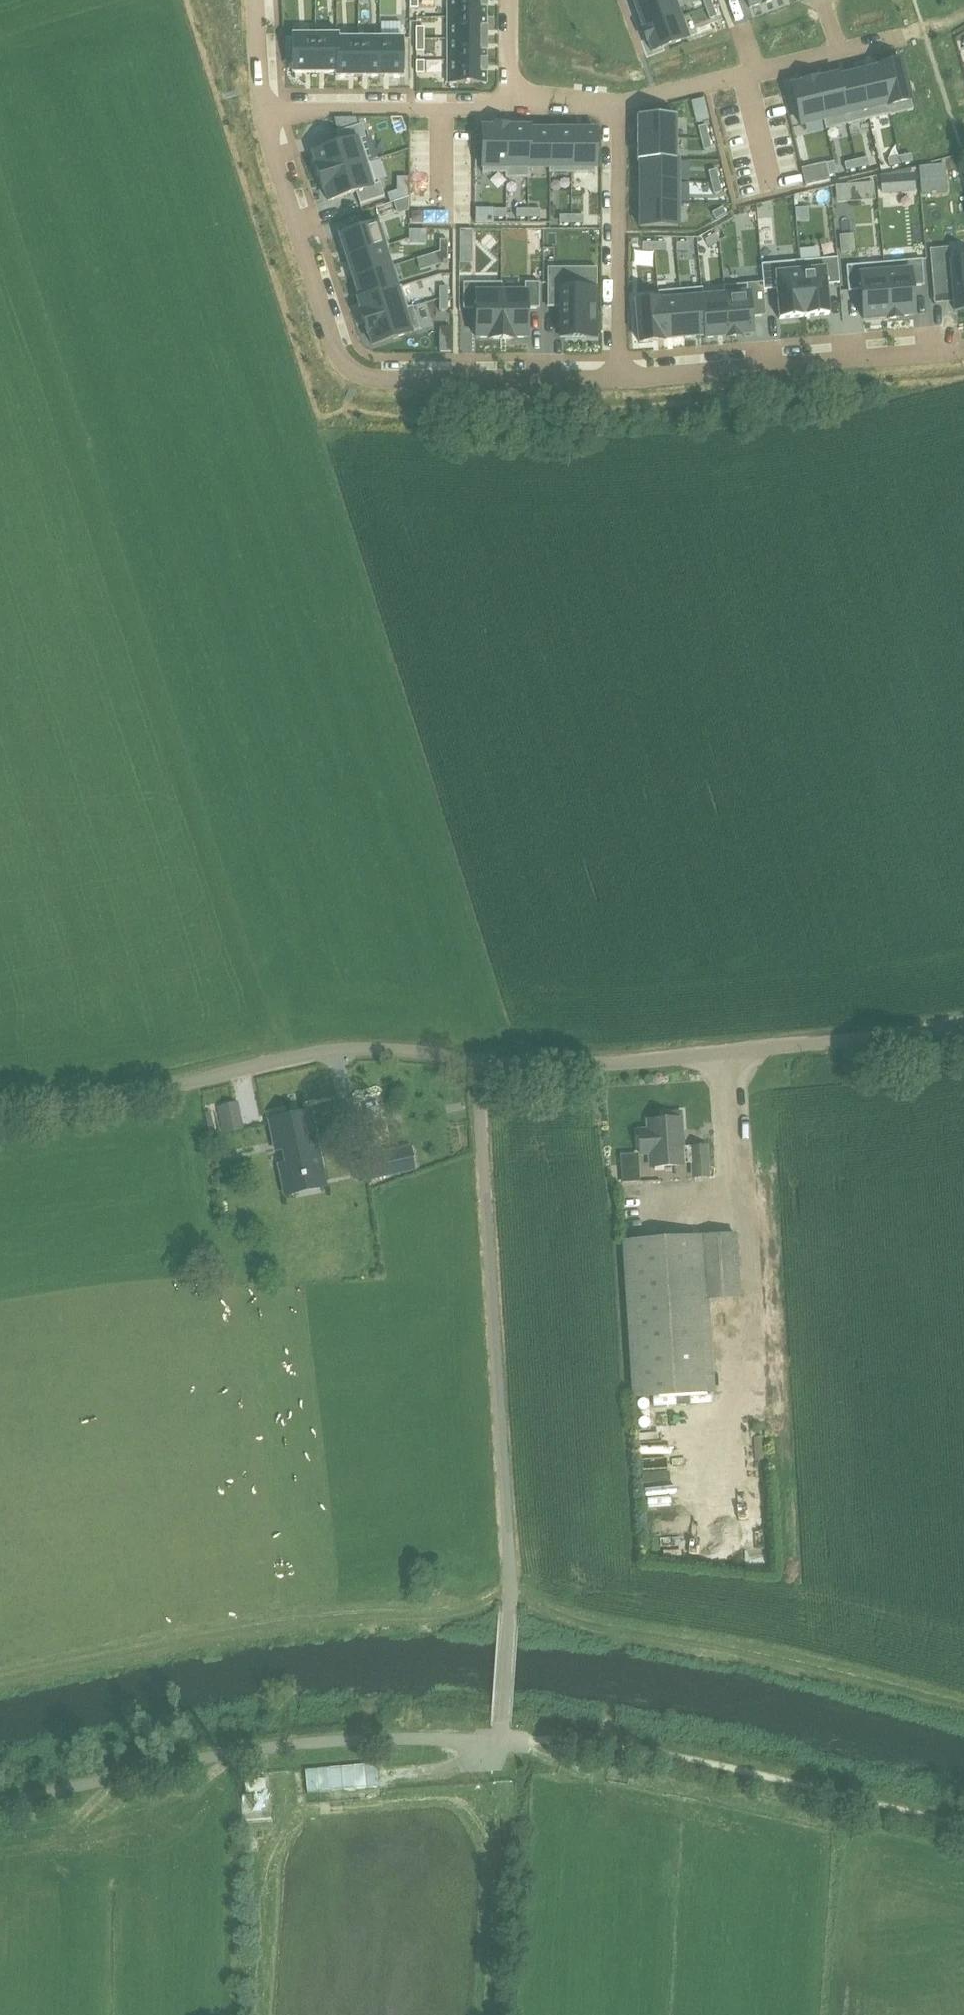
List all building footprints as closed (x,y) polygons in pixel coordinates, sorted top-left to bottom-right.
[(446,17),(484,18),(484,0),(446,0),(446,17)] [(636,10),(663,0),(632,0),(636,10)] [(636,10),(643,30),(679,17),(673,0),(663,0),(636,10)] [(717,16),(712,5),(705,7),(709,19),(717,16)] [(446,17),(446,40),(484,40),(484,18),(446,17)] [(643,30),(641,31),(645,42),(647,42),(651,51),(687,38),(679,17),(643,30)] [(292,35),(292,74),(314,74),(314,35),(292,35)] [(314,35),(314,74),(336,74),(336,40),(336,35),(314,35)] [(424,51),(424,39),(416,39),(416,51),(424,51)] [(336,74),(336,78),(358,78),(358,40),(336,40),(336,74)] [(358,40),(358,78),(380,78),(380,40),(358,40)] [(380,40),(380,78),(402,78),(402,40),(380,40)] [(446,40),(446,62),(484,62),(484,40),(446,40)] [(424,72),(424,60),(416,60),(416,72),(424,72)] [(878,66),(878,67),(889,114),(889,115),(912,109),(900,60),(878,66)] [(446,62),(446,84),(484,84),(484,62),(446,62)] [(878,67),(857,72),(868,119),(889,114),(878,67)] [(857,72),(836,77),(847,124),(868,119),(857,72)] [(815,79),(814,79),(815,84),(823,120),(826,129),(847,124),(836,77),(835,75),(815,80),(815,79)] [(802,83),(791,86),(800,125),(823,120),(815,84),(814,79),(802,82),(802,83)] [(675,115),(636,115),(637,138),(675,138),(675,115)] [(340,144),(313,153),(317,166),(316,166),(319,177),(368,161),(361,139),(365,137),(361,123),(336,131),(340,144)] [(709,136),(706,124),(698,126),(701,138),(709,136)] [(482,127),(482,172),(506,172),(505,126),(493,126),(493,127),(482,127)] [(505,126),(506,172),(506,177),(528,177),(528,168),(528,129),(527,127),(507,127),(507,126),(505,126)] [(528,129),(528,168),(549,167),(549,129),(528,129)] [(549,129),(549,167),(549,172),(571,172),(571,129),(549,129)] [(571,129),(571,172),(595,172),(595,129),(571,129)] [(711,148),(709,136),(701,138),(704,150),(711,148)] [(675,138),(637,138),(636,160),(639,160),(658,160),(658,159),(675,159),(675,138)] [(913,160),(911,152),(899,155),(901,163),(913,160)] [(901,163),(899,155),(887,158),(889,166),(901,163)] [(869,164),(867,156),(856,159),(858,167),(869,164)] [(658,160),(639,160),(639,181),(677,181),(677,159),(675,159),(658,159),(658,160)] [(858,167),(856,159),(844,162),(846,170),(858,167)] [(836,172),(833,160),(826,162),(828,174),(836,172)] [(368,161),(319,177),(322,187),(323,187),(328,200),(355,191),(359,204),(384,196),(380,182),(375,184),(368,161)] [(719,180),(716,168),(708,170),(711,182),(719,180)] [(913,173),(880,176),(881,192),(914,189),(913,173)] [(721,192),(719,180),(711,182),(714,193),(721,192)] [(677,181),(639,181),(639,203),(677,203),(677,181)] [(677,203),(639,203),(639,225),(677,226),(677,203)] [(726,213),(722,206),(711,212),(715,219),(726,213)] [(506,217),(506,209),(494,209),(494,217),(506,217)] [(528,217),(528,209),(516,209),(516,217),(528,217)] [(540,217),(540,209),(528,209),(528,217),(540,217)] [(571,223),(571,215),(559,215),(559,223),(571,223)] [(583,223),(583,215),(571,215),(571,223),(583,223)] [(381,222),(340,235),(347,258),(383,246),(388,245),(381,222)] [(709,246),(719,240),(715,233),(705,239),(709,246)] [(839,235),(840,254),(855,252),(853,234),(839,235)] [(447,251),(447,239),(439,239),(439,251),(447,251)] [(654,250),(654,242),(642,242),(642,250),(654,250)] [(666,250),(666,242),(654,242),(654,250),(666,250)] [(688,250),(688,242),(676,242),(676,250),(688,250)] [(383,246),(347,258),(353,278),(390,267),(383,246)] [(929,249),(933,295),(953,294),(954,302),(954,310),(963,309),(963,261),(950,262),(949,247),(929,249)] [(447,263),(447,251),(439,251),(439,263),(447,263)] [(822,258),(799,260),(804,316),(829,314),(826,284),(839,283),(837,257),(822,258)] [(921,259),(883,262),(888,317),(887,317),(887,318),(888,318),(899,317),(899,316),(913,315),(910,286),(924,285),(921,259)] [(775,262),(761,264),(763,289),(776,288),(779,318),(804,316),(799,260),(775,262)] [(883,262),(845,265),(848,291),(861,290),(863,319),(887,317),(888,317),(883,262)] [(390,267),(353,278),(360,299),(396,287),(390,267)] [(547,295),(547,306),(561,306),(561,337),(595,337),(595,294),(596,294),(596,279),(561,279),(561,295),(547,295)] [(463,282),(463,308),(476,308),(476,337),(490,337),(490,338),(501,338),(501,291),(501,282),(463,282)] [(501,291),(501,338),(512,338),(512,337),(526,337),(526,308),(539,308),(539,282),(524,282),(524,291),(501,291)] [(360,299),(356,300),(363,322),(408,308),(401,286),(396,287),(360,299)] [(447,298),(447,286),(439,286),(439,298),(447,298)] [(748,293),(724,295),(727,335),(751,333),(748,293)] [(724,295),(702,297),(705,335),(706,337),(727,335),(724,295)] [(702,297),(681,299),(684,337),(705,335),(702,297)] [(447,310),(447,298),(439,298),(439,310),(447,310)] [(659,299),(635,301),(639,342),(662,340),(662,339),(659,300),(659,299)] [(681,299),(659,300),(662,339),(684,337),(681,299)] [(408,308),(363,322),(371,345),(420,329),(412,307),(408,308)] [(243,1127),(237,1102),(217,1106),(223,1132),(243,1127)] [(278,1118),(291,1179),(324,1172),(310,1111),(278,1118)] [(707,1176),(705,1146),(691,1147),(691,1148),(681,1148),(680,1130),(682,1130),(681,1112),(663,1113),(664,1119),(648,1120),(648,1130),(638,1131),(640,1153),(650,1152),(650,1166),(682,1164),(682,1159),(692,1158),(693,1177),(707,1176)] [(375,1178),(415,1170),(410,1144),(369,1153),(375,1178)] [(621,1182),(639,1181),(638,1166),(620,1168),(621,1182)] [(735,1234),(623,1241),(632,1397),(713,1392),(707,1299),(739,1297),(735,1234)] [(376,1762),(316,1768),(318,1792),(378,1787),(376,1762)] [(246,1791),(266,1791),(265,1778),(258,1779),(244,1779),(246,1791)]
